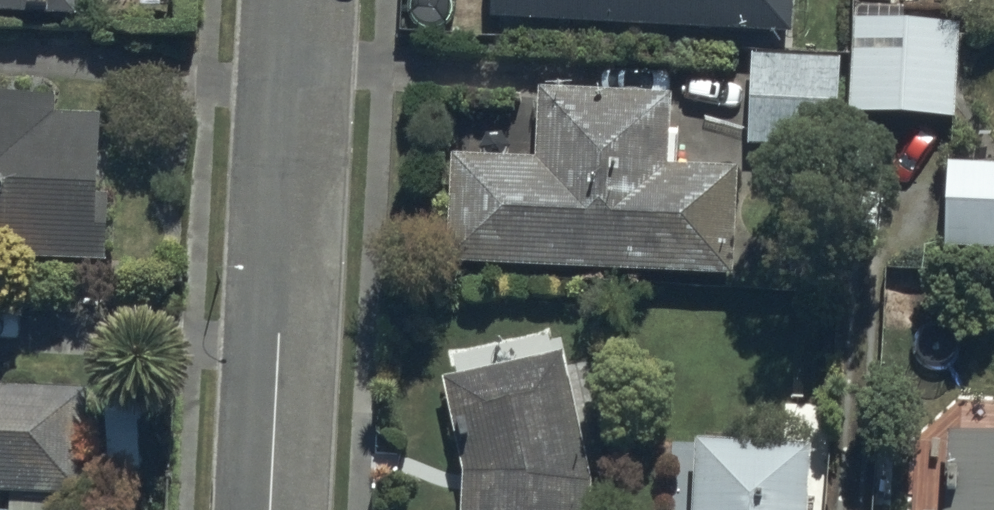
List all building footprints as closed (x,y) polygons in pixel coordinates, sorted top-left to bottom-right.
[(79,33),(80,0),(0,0),(0,32),(79,33)] [(491,14),(792,27),(793,0),(492,0),(491,14)] [(959,20),(854,15),(849,128),(954,133),(959,20)] [(837,69),(749,68),(747,161),(835,162),(837,69)] [(445,281),(733,293),(737,188),(668,185),(670,113),(541,108),(538,176),(450,173),(445,281)] [(109,277),(112,214),(101,213),(104,136),(57,134),(57,117),(0,115),(0,273),(109,277)] [(945,264),(993,266),(993,183),(948,181),(945,264)] [(592,495),(562,369),(441,397),(463,490),(462,509),(591,509),(592,495)] [(33,509),(78,509),(84,406),(0,402),(0,508),(33,509)] [(971,422),(969,455),(949,454),(946,509),(993,509),(993,423),(971,422)] [(809,467),(696,462),(694,509),(807,509),(809,467)]
